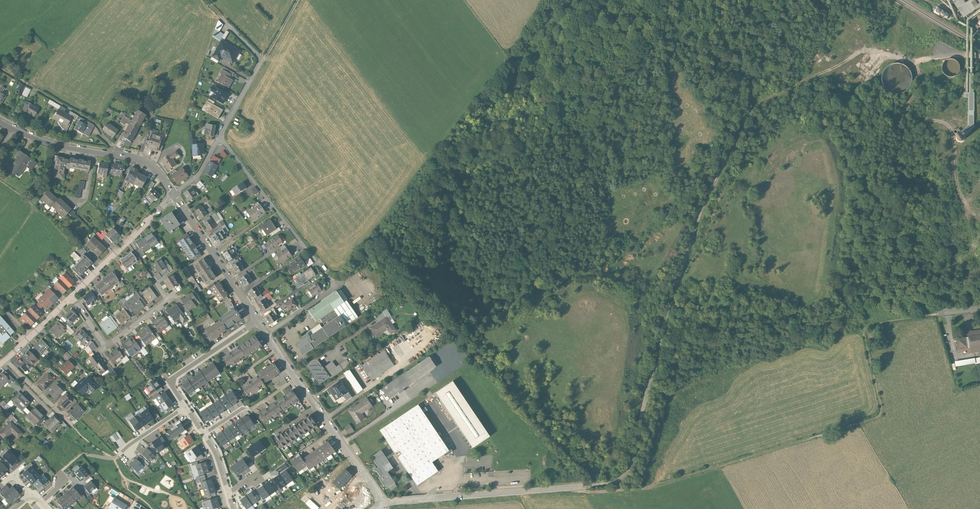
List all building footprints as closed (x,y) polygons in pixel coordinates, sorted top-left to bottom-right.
[(963,17),(979,7),(979,1),(979,0),(972,0),(966,4),(963,0),(952,0),(963,17)] [(219,32),(215,30),(213,37),(220,42),(222,38),(224,34),(219,32)] [(240,51),(222,41),(213,57),(219,60),(218,60),(219,60),(221,57),(233,63),(240,51)] [(235,73),(224,67),(222,70),(231,74),(230,75),(233,76),(235,73)] [(231,74),(222,70),(220,73),(222,74),(218,82),(229,88),(233,80),(229,78),(230,75),(231,74)] [(222,91),(217,88),(213,86),(210,90),(216,93),(213,98),(213,97),(212,97),(223,104),(228,95),(222,91)] [(213,105),(207,101),(202,110),(218,119),(223,110),(213,105)] [(38,109),(26,103),(22,111),(34,117),(34,116),(35,116),(36,116),(37,114),(37,113),(36,113),(38,109)] [(65,109),(60,106),(59,111),(58,110),(54,119),(58,121),(57,122),(58,123),(59,126),(60,126),(62,129),(64,130),(66,131),(70,124),(68,123),(70,119),(75,121),(78,116),(70,111),(68,115),(63,113),(65,109)] [(142,112),(138,110),(133,118),(137,121),(142,112)] [(137,121),(135,123),(140,126),(146,115),(142,112),(137,121)] [(88,122),(80,118),(74,129),(82,133),(88,122)] [(131,121),(125,132),(129,135),(131,130),(135,123),(131,121)] [(135,123),(131,130),(136,133),(140,126),(135,123)] [(117,130),(109,124),(108,126),(105,124),(103,128),(105,130),(104,131),(113,137),(117,130)] [(215,126),(207,124),(205,135),(213,137),(214,132),(215,132),(216,130),(214,130),(215,126)] [(129,135),(126,140),(130,142),(136,133),(131,130),(129,135)] [(125,132),(119,142),(124,143),(126,140),(129,135),(125,132)] [(157,136),(152,134),(149,141),(147,147),(153,149),(157,136)] [(163,138),(157,136),(153,149),(158,151),(160,145),(163,138)] [(197,145),(193,145),(191,145),(191,146),(191,148),(192,148),(193,156),(202,156),(202,152),(204,152),(203,144),(197,145)] [(26,158),(22,156),(23,154),(19,151),(14,157),(18,159),(12,168),(9,166),(7,169),(16,175),(23,166),(28,169),(31,166),(32,167),(35,163),(26,157),(26,158)] [(176,151),(161,160),(168,170),(172,168),(172,167),(174,166),(177,165),(173,160),(179,156),(176,151)] [(213,156),(210,162),(217,166),(220,160),(213,156)] [(75,161),(56,157),(53,178),(58,179),(58,177),(64,178),(65,169),(69,169),(69,168),(89,171),(90,162),(76,159),(75,161)] [(210,162),(204,173),(212,177),(218,166),(217,166),(210,162)] [(124,165),(114,163),(113,170),(112,174),(113,174),(121,176),(122,171),(124,171),(124,170),(124,165)] [(103,165),(99,164),(97,173),(103,174),(102,176),(106,177),(107,175),(108,169),(108,165),(104,164),(103,165)] [(137,171),(131,168),(130,171),(129,171),(127,174),(128,174),(124,180),(134,185),(135,184),(140,174),(136,172),(137,171)] [(183,168),(177,172),(172,176),(177,184),(188,176),(183,168)] [(147,178),(140,174),(135,184),(143,188),(144,185),(147,178)] [(246,189),(243,182),(232,189),(236,195),(240,193),(246,189)] [(255,186),(247,193),(249,196),(250,195),(251,197),(259,192),(255,186)] [(194,191),(191,187),(188,189),(189,190),(183,193),(186,197),(187,198),(186,199),(188,202),(198,195),(195,190),(194,191)] [(160,195),(153,189),(147,195),(148,195),(145,198),(151,204),(160,195)] [(71,210),(59,198),(57,200),(48,191),(40,199),(50,208),(52,206),(64,218),(71,210)] [(252,209),(248,213),(253,220),(265,212),(260,204),(260,205),(252,209)] [(203,207),(196,211),(200,217),(198,218),(199,220),(201,219),(204,217),(208,214),(206,211),(203,207)] [(211,208),(206,211),(208,214),(209,217),(214,214),(215,213),(211,208)] [(172,213),(161,221),(169,233),(179,227),(180,226),(172,213)] [(214,214),(209,217),(211,219),(213,223),(219,219),(220,219),(216,214),(216,213),(215,214),(214,214)] [(211,219),(204,224),(208,230),(207,230),(208,232),(216,227),(213,223),(211,219)] [(276,229),(270,219),(259,227),(261,230),(262,229),(267,235),(270,233),(277,229),(276,229)] [(225,224),(222,220),(220,221),(216,224),(217,226),(219,228),(220,227),(221,228),(225,225),(225,224)] [(229,231),(225,225),(221,228),(225,234),(229,231)] [(221,228),(220,227),(219,228),(211,233),(213,236),(219,232),(224,239),(227,237),(225,234),(221,228)] [(277,229),(270,233),(272,236),(280,230),(279,227),(276,229),(277,229)] [(113,229),(106,236),(104,238),(108,243),(110,241),(112,243),(119,236),(119,235),(117,233),(113,229)] [(104,238),(98,232),(95,235),(99,239),(101,241),(104,238)] [(213,236),(212,236),(216,242),(215,243),(216,245),(224,239),(219,232),(213,236)] [(156,238),(153,233),(145,238),(150,246),(154,244),(154,245),(158,242),(156,238)] [(200,253),(189,236),(179,242),(191,260),(200,253)] [(278,236),(264,245),(268,252),(278,245),(282,242),(282,243),(283,242),(278,236)] [(97,241),(93,237),(86,245),(90,249),(98,257),(106,249),(105,249),(97,241)] [(150,246),(145,238),(137,244),(141,249),(143,252),(147,249),(150,246)] [(86,245),(82,249),(86,253),(90,249),(86,245)] [(233,248),(224,254),(227,259),(226,260),(227,262),(229,261),(234,258),(238,255),(233,248)] [(282,251),(277,254),(282,262),(291,256),(286,248),(282,251)] [(70,255),(77,262),(82,258),(75,251),(70,255)] [(132,252),(120,260),(123,265),(126,269),(137,261),(138,261),(133,254),(132,252)] [(141,261),(135,253),(133,254),(138,261),(137,261),(139,263),(141,261)] [(84,255),(72,268),(79,276),(92,263),(84,255)] [(299,256),(292,261),(293,262),(287,266),(292,273),(292,274),(305,265),(299,256)] [(161,259),(153,265),(159,273),(159,272),(166,267),(161,259)] [(204,259),(194,266),(200,275),(210,268),(204,259)] [(239,262),(232,266),(236,272),(234,273),(236,275),(244,269),(241,265),(239,262)] [(170,272),(166,267),(159,272),(162,277),(170,272)] [(210,268),(200,275),(206,284),(217,277),(210,268)] [(306,272),(304,273),(308,280),(315,275),(315,274),(311,269),(306,272)] [(73,276),(67,270),(64,272),(65,274),(70,278),(73,276)] [(104,277),(102,279),(103,280),(95,285),(95,286),(98,291),(102,296),(112,289),(111,288),(119,283),(115,276),(112,272),(104,278),(104,277)] [(304,273),(297,278),(299,281),(295,284),(298,288),(302,285),(302,284),(308,280),(304,273)] [(70,278),(65,274),(60,279),(68,288),(74,282),(70,278)] [(123,283),(117,274),(115,276),(119,283),(120,285),(123,283)] [(179,284),(172,274),(163,280),(170,290),(174,288),(179,284)] [(247,274),(240,279),(244,284),(243,285),(244,287),(252,282),(247,274)] [(68,288),(60,279),(54,285),(56,286),(59,290),(63,293),(68,288)] [(220,284),(219,283),(215,285),(211,288),(211,289),(215,295),(223,289),(222,287),(222,286),(221,284),(220,284)] [(317,283),(308,289),(312,297),(321,291),(318,286),(317,283)] [(150,287),(142,293),(143,294),(149,303),(150,303),(152,302),(157,298),(150,287)] [(261,294),(256,287),(249,291),(253,297),(251,298),(252,300),(254,299),(261,294)] [(51,291),(49,289),(43,295),(52,304),(58,298),(55,295),(51,291)] [(223,289),(215,295),(219,301),(227,296),(228,296),(227,295),(227,293),(226,292),(225,292),(223,289)] [(336,291),(317,304),(318,305),(309,311),(316,321),(320,319),(325,326),(323,328),(320,324),(307,333),(308,334),(313,342),(310,344),(313,348),(359,317),(347,300),(344,303),(336,291)] [(94,295),(91,292),(86,296),(86,297),(83,299),(85,302),(88,305),(96,299),(94,295)] [(197,300),(192,293),(181,301),(185,306),(189,311),(195,306),(193,303),(197,300)] [(269,293),(262,297),(264,300),(266,298),(268,301),(273,298),(269,293)] [(52,304),(43,295),(38,301),(39,302),(43,306),(47,309),(52,304)] [(144,307),(138,299),(138,300),(135,296),(127,303),(126,303),(130,308),(135,314),(144,307)] [(283,305),(286,308),(288,312),(296,306),(293,301),(292,299),(283,305)] [(264,300),(257,304),(261,310),(259,310),(261,312),(269,307),(264,300)] [(227,304),(226,304),(231,311),(235,308),(231,301),(227,304)] [(35,307),(33,305),(27,311),(36,320),(42,314),(38,310),(35,307)] [(177,305),(167,312),(170,317),(168,318),(171,322),(174,326),(176,324),(178,324),(179,323),(179,321),(181,320),(183,322),(185,322),(187,320),(188,320),(183,314),(177,305)] [(189,311),(185,306),(183,307),(186,312),(189,316),(191,314),(189,311)] [(231,311),(220,318),(221,320),(227,329),(243,319),(235,308),(231,311)] [(124,309),(115,316),(121,324),(130,318),(126,311),(124,309)] [(78,317),(71,310),(64,317),(68,321),(71,324),(78,317)] [(36,320),(27,311),(22,317),(27,322),(30,325),(36,320)] [(189,316),(186,312),(183,314),(188,320),(187,320),(190,323),(193,321),(189,316)] [(273,312),(266,316),(269,322),(268,323),(269,325),(277,319),(273,312)] [(168,318),(166,315),(163,317),(167,322),(169,324),(171,322),(168,318)] [(11,335),(14,332),(0,316),(0,340),(3,343),(12,336),(11,335)] [(118,326),(111,316),(108,318),(109,319),(112,323),(116,328),(118,326)] [(162,316),(153,323),(159,331),(160,332),(169,325),(169,324),(167,322),(163,317),(162,316)] [(22,317),(19,320),(24,325),(27,322),(22,317)] [(386,318),(370,329),(376,337),(388,329),(391,334),(396,331),(392,324),(390,325),(386,318)] [(112,323),(109,319),(100,325),(107,335),(116,328),(112,323)] [(221,320),(205,331),(211,340),(216,337),(216,336),(222,332),(222,333),(227,329),(221,320)] [(59,322),(57,324),(56,324),(55,325),(51,330),(50,330),(56,337),(57,337),(62,332),(63,333),(66,330),(66,329),(63,326),(59,321),(58,322),(59,322)] [(66,323),(65,323),(63,326),(66,329),(66,330),(71,335),(74,332),(72,329),(70,328),(66,323)] [(148,326),(138,334),(143,341),(146,345),(151,341),(154,345),(158,341),(154,335),(153,333),(153,332),(148,326)] [(91,339),(82,329),(75,336),(85,346),(85,345),(90,340),(91,339)] [(157,333),(155,330),(153,332),(153,333),(154,335),(158,341),(161,339),(157,333)] [(969,334),(970,339),(956,342),(957,353),(979,349),(979,333),(969,334)] [(143,341),(138,334),(135,336),(140,342),(143,347),(146,345),(143,341)] [(308,334),(302,338),(304,340),(296,346),(303,355),(313,348),(310,344),(313,342),(308,334)] [(255,336),(239,347),(246,357),(251,354),(257,350),(262,347),(255,336)] [(132,338),(122,345),(126,351),(129,354),(131,357),(140,350),(141,349),(137,344),(132,338)] [(42,339),(33,347),(41,355),(49,347),(42,339)] [(97,348),(93,342),(92,343),(89,346),(92,352),(97,348)] [(126,351),(122,345),(120,347),(124,353),(127,356),(129,354),(126,351)] [(148,353),(143,347),(141,349),(140,350),(145,356),(148,353)] [(239,347),(223,358),(230,368),(246,357),(239,347)] [(117,349),(107,357),(110,361),(113,365),(114,365),(117,363),(116,361),(120,359),(124,364),(127,362),(122,355),(117,349)] [(32,354),(28,351),(22,357),(31,366),(35,362),(34,361),(37,359),(32,354)] [(384,351),(363,365),(373,379),(394,365),(384,351)] [(94,355),(87,360),(93,367),(94,366),(100,362),(94,355)] [(31,366),(22,357),(23,357),(22,356),(20,358),(21,359),(17,362),(20,365),(19,366),(20,366),(22,368),(22,367),(25,370),(27,368),(28,369),(31,366)] [(405,373),(379,391),(386,401),(436,367),(429,357),(405,373)] [(979,364),(979,358),(954,363),(954,368),(979,364)] [(59,368),(66,375),(74,366),(67,360),(59,368)] [(337,367),(333,362),(323,369),(329,377),(330,379),(350,365),(347,360),(337,367)] [(100,362),(94,366),(101,374),(107,369),(105,366),(101,361),(100,362)] [(323,369),(317,361),(308,367),(320,384),(329,377),(323,369)] [(220,373),(214,363),(207,368),(214,377),(220,373)] [(274,363),(257,374),(258,375),(264,383),(269,380),(268,379),(274,375),(275,376),(280,373),(274,363)] [(214,377),(207,368),(201,372),(207,381),(214,377)] [(350,369),(344,374),(357,393),(363,389),(350,369)] [(15,380),(5,371),(3,374),(9,380),(7,382),(10,385),(14,381),(15,380)] [(201,372),(195,376),(201,386),(207,381),(201,372)] [(0,375),(0,388),(3,385),(4,386),(7,382),(9,380),(3,374),(2,373),(0,375)] [(47,374),(37,384),(43,390),(54,380),(48,374),(47,374)] [(258,375),(242,387),(249,397),(265,386),(264,383),(258,375)] [(195,376),(188,381),(194,390),(201,386),(195,376)] [(78,384),(74,387),(80,394),(87,387),(92,392),(97,387),(91,381),(88,378),(87,378),(83,382),(81,380),(78,384)] [(284,378),(274,385),(277,390),(287,383),(284,378)] [(155,379),(147,385),(153,394),(157,391),(161,388),(155,379)] [(340,380),(340,381),(338,381),(330,387),(330,388),(328,390),(328,391),(329,394),(331,394),(332,393),(336,400),(343,395),(348,392),(340,380)] [(21,388),(14,381),(10,385),(18,392),(21,388)] [(56,381),(50,388),(52,390),(56,386),(57,386),(59,384),(56,381)] [(194,390),(188,381),(182,385),(187,393),(188,394),(194,390)] [(490,437),(453,381),(435,393),(472,448),(490,437)] [(52,390),(49,393),(51,396),(51,397),(53,399),(54,399),(55,399),(62,392),(57,386),(56,386),(52,390)] [(287,393),(276,401),(276,402),(283,412),(294,405),(299,401),(300,401),(292,390),(287,393)] [(19,392),(11,400),(13,402),(21,394),(19,392)] [(160,405),(170,398),(166,392),(156,398),(160,405)] [(238,401),(232,392),(226,396),(232,405),(238,401)] [(348,392),(343,395),(347,401),(352,397),(348,392)] [(31,403),(21,394),(13,402),(22,411),(23,410),(26,408),(31,403)] [(232,405),(226,396),(220,400),(226,409),(232,405)] [(66,397),(63,400),(63,399),(58,404),(64,410),(69,405),(71,402),(70,402),(66,397)] [(170,398),(160,405),(165,411),(167,409),(172,406),(174,405),(170,398)] [(367,399),(349,411),(357,424),(365,419),(364,419),(360,414),(368,408),(369,409),(372,407),(367,399)] [(220,400),(213,404),(220,413),(226,409),(220,400)] [(305,410),(299,401),(294,405),(300,413),(304,410),(305,410)] [(276,402),(259,413),(263,419),(266,424),(283,412),(276,402)] [(213,404),(207,409),(213,418),(220,413),(213,404)] [(77,405),(68,414),(74,420),(77,417),(79,415),(78,414),(82,410),(77,405)] [(449,451),(418,405),(380,430),(411,477),(412,479),(417,486),(438,471),(434,464),(432,462),(449,451)] [(44,417),(35,408),(31,413),(28,415),(26,417),(35,426),(44,417)] [(213,418),(207,409),(201,413),(207,422),(213,418)] [(149,410),(140,415),(143,420),(146,424),(154,419),(149,410)] [(18,421),(13,416),(9,420),(11,422),(15,427),(18,424),(17,422),(18,421)] [(52,416),(43,425),(52,433),(60,425),(60,424),(57,421),(52,416)] [(317,425),(310,416),(306,419),(313,428),(317,425)] [(246,417),(241,420),(249,431),(255,426),(249,417),(247,418),(246,417)] [(67,425),(59,418),(57,421),(60,424),(60,425),(64,428),(67,425)] [(134,418),(128,422),(135,433),(141,429),(134,418)] [(313,428),(306,419),(302,422),(308,431),(313,428)] [(238,424),(236,425),(242,435),(249,431),(241,420),(237,423),(238,424)] [(185,430),(181,423),(179,421),(174,424),(176,427),(168,432),(173,439),(178,435),(185,430)] [(0,433),(5,439),(13,432),(19,438),(23,434),(15,427),(11,422),(0,433)] [(308,431),(302,422),(297,425),(304,434),(308,431)] [(304,434),(297,425),(297,424),(293,427),(299,437),(304,434)] [(349,424),(344,428),(349,434),(354,431),(349,424)] [(233,425),(228,428),(236,439),(242,435),(236,425),(234,427),(233,425)] [(299,437),(293,427),(288,430),(295,440),(299,437)] [(225,433),(223,434),(229,443),(236,439),(228,428),(224,431),(225,433)] [(295,440),(288,430),(284,433),(290,442),(291,442),(295,440)] [(290,442),(284,433),(284,432),(279,435),(286,445),(290,442)] [(120,438),(117,433),(110,438),(113,443),(120,438)] [(229,443),(223,434),(222,433),(217,436),(218,437),(217,438),(223,448),(229,443)] [(194,442),(189,435),(180,441),(185,448),(194,442)] [(286,445),(279,435),(275,438),(281,448),(286,445)] [(160,436),(152,442),(159,452),(167,446),(160,436)] [(335,451),(328,441),(324,444),(330,454),(335,451)] [(264,449),(258,442),(247,449),(253,457),(264,449)] [(330,454),(324,444),(319,447),(326,457),(330,454)] [(203,452),(198,445),(189,452),(195,458),(196,458),(201,453),(203,452)] [(326,457),(319,447),(315,450),(322,460),(326,457)] [(144,458),(149,463),(155,457),(151,453),(147,449),(141,455),(144,458)] [(9,450),(3,456),(6,459),(7,461),(9,458),(14,463),(15,462),(16,463),(19,461),(9,450)] [(322,460),(315,450),(311,453),(318,463),(322,460)] [(153,451),(151,453),(155,457),(157,459),(159,457),(153,451)] [(382,451),(372,457),(379,468),(377,469),(374,468),(373,471),(377,472),(380,477),(387,472),(393,468),(382,451)] [(318,463),(311,453),(307,456),(313,466),(318,463)] [(302,459),(300,456),(295,459),(302,468),(307,465),(302,459)] [(313,466),(307,456),(302,459),(307,465),(309,469),(313,466)] [(7,461),(6,459),(3,461),(7,465),(11,469),(16,463),(15,462),(14,463),(9,458),(7,461)] [(136,459),(129,466),(137,474),(144,467),(140,463),(136,459)] [(243,459),(237,464),(243,472),(249,468),(244,461),(243,459)] [(302,468),(295,459),(291,462),(298,471),(302,468)] [(142,461),(140,463),(144,467),(146,469),(148,467),(142,461)] [(198,464),(196,465),(199,476),(210,472),(207,462),(198,464)] [(287,462),(280,467),(282,471),(288,468),(287,466),(289,465),(287,462)] [(28,465),(24,469),(26,471),(30,467),(32,465),(30,463),(28,465)] [(237,464),(231,468),(234,472),(237,476),(243,472),(237,464)] [(88,475),(81,466),(74,472),(78,477),(81,481),(83,479),(88,475)] [(30,467),(26,471),(23,474),(27,479),(35,472),(30,467)] [(347,467),(333,481),(340,488),(354,475),(347,467)] [(285,471),(280,475),(287,485),(292,481),(285,471)] [(35,472),(27,479),(32,484),(33,483),(39,478),(35,472)] [(395,483),(387,472),(380,477),(379,478),(386,489),(389,487),(395,483)] [(280,475),(274,479),(277,484),(281,489),(281,488),(287,485),(280,475)] [(45,481),(41,476),(39,478),(33,483),(38,488),(41,485),(46,482),(45,481)] [(48,479),(45,481),(46,482),(41,485),(44,488),(50,482),(48,479)] [(206,481),(201,482),(203,489),(213,486),(211,479),(206,481)] [(87,484),(84,487),(89,493),(96,487),(91,481),(87,484)] [(269,482),(263,486),(270,496),(275,492),(272,486),(269,482)] [(0,490),(0,492),(3,495),(10,489),(6,485),(0,490)] [(203,489),(205,496),(215,492),(213,486),(203,489)] [(263,486),(257,490),(260,494),(264,500),(270,496),(263,486)] [(10,489),(3,495),(5,498),(4,499),(8,504),(13,500),(13,501),(16,498),(16,497),(19,494),(12,487),(10,489)] [(76,491),(73,488),(68,492),(75,501),(80,496),(76,491)] [(84,496),(78,489),(76,491),(80,496),(82,498),(84,496)] [(371,496),(364,489),(351,502),(358,508),(371,496)] [(75,501),(68,492),(62,497),(69,505),(75,501)] [(252,493),(246,496),(253,506),(258,502),(254,496),(252,493)] [(241,500),(245,507),(246,508),(248,508),(253,506),(246,496),(241,500)] [(62,497),(57,502),(60,506),(63,508),(65,508),(69,505),(62,497)] [(114,497),(108,506),(112,508),(124,508),(127,505),(114,497)] [(217,498),(212,500),(205,502),(207,508),(212,508),(220,507),(217,498)] [(356,508),(348,501),(341,508),(355,508),(356,508)]
